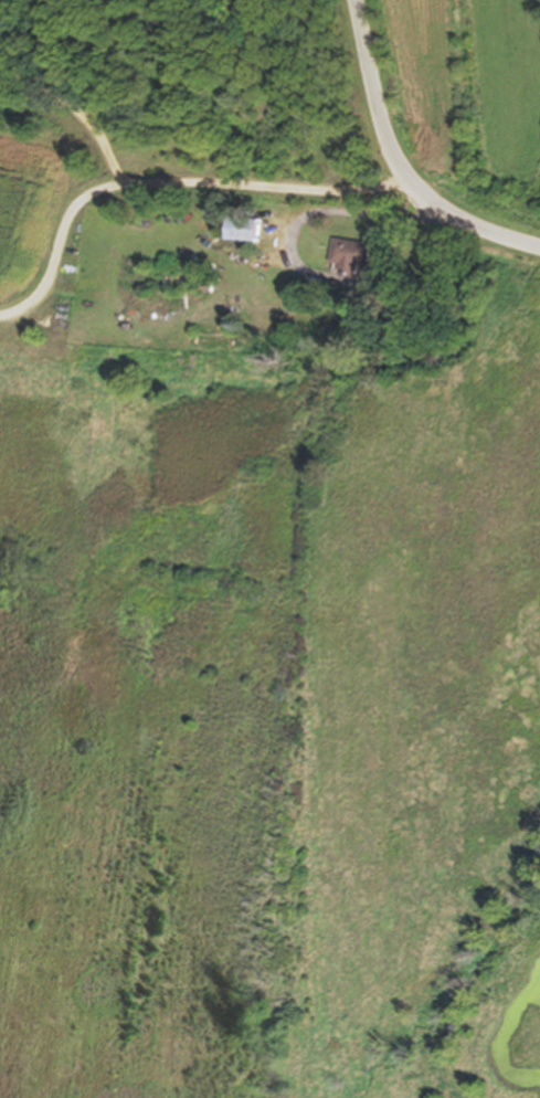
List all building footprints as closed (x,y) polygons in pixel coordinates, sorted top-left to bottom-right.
[(257,220),(254,243),(224,240),(226,217),(257,220)] [(370,242),(332,236),(329,263),(367,268),(370,242)]
